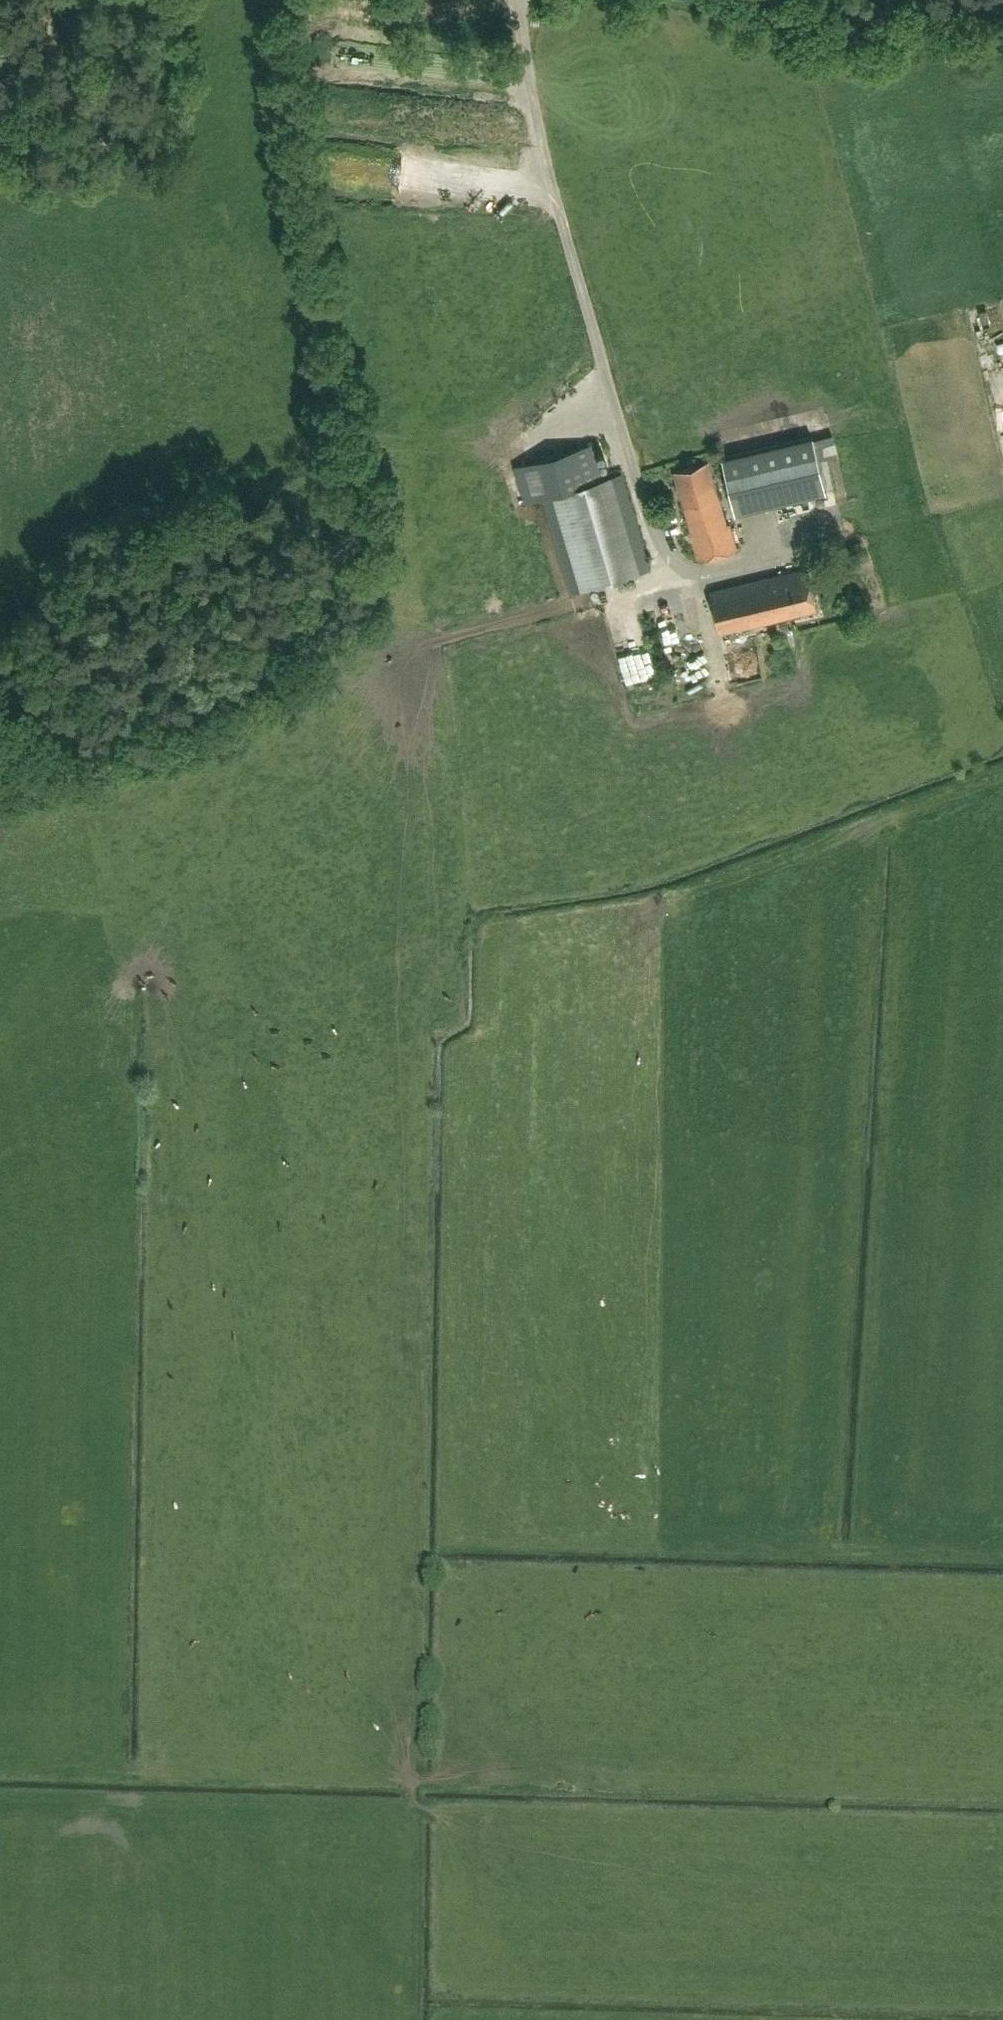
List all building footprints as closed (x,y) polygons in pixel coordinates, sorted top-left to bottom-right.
[(646,568),(617,474),(598,410),(520,434),(567,592),(646,568)] [(821,492),(808,436),(720,457),(732,512),(821,492)] [(714,495),(705,463),(671,473),(678,498),(676,498),(694,561),(732,549),(716,494),(714,495)] [(716,631),(812,609),(802,567),(706,590),(716,631)]
